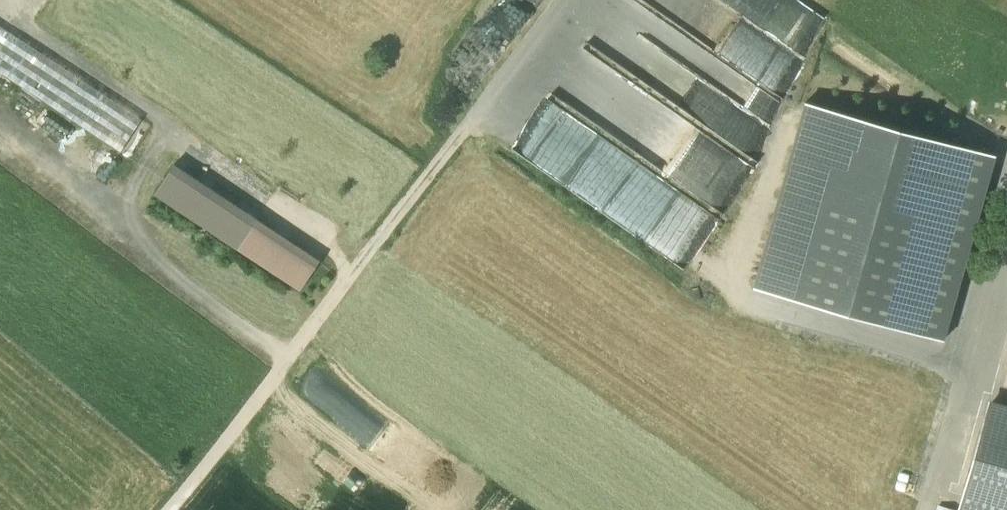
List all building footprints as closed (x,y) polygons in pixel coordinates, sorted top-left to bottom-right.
[(142,118),(0,23),(0,74),(119,153),(142,118)] [(513,153),(689,267),(726,211),(690,187),(693,181),(661,160),(671,144),(675,146),(693,119),(586,50),(554,99),(567,107),(550,134),(532,123),(513,153)] [(756,291),(945,341),(995,156),(806,105),(756,291)] [(159,197),(237,248),(257,219),(179,167),(159,197)] [(320,260),(257,219),(237,248),(300,290),(320,260)] [(991,407),(963,509),(1006,509),(1006,411),(991,407)]
